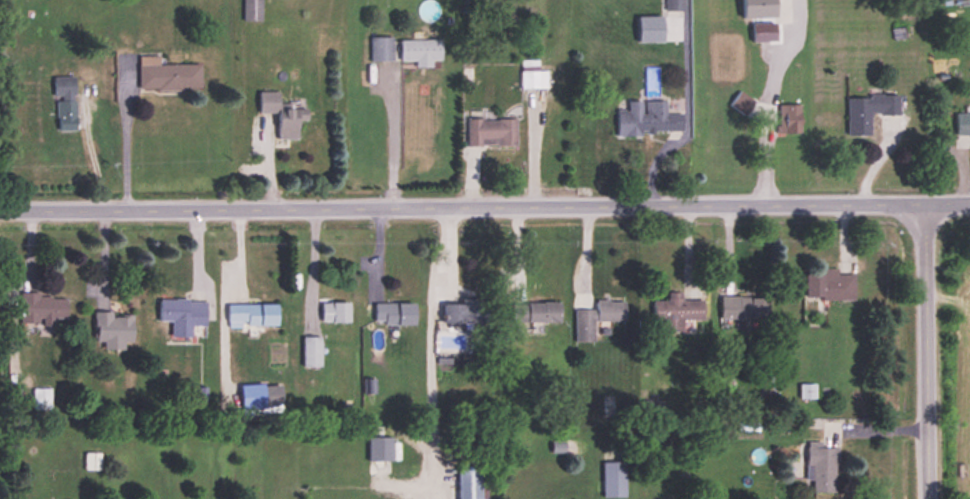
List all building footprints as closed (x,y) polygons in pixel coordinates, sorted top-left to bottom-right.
[(262,22),(262,0),(244,0),(244,22),(262,22)] [(684,0),(666,0),(666,11),(684,11),(684,0)] [(776,20),(776,0),(743,0),(743,20),(776,20)] [(654,40),(669,40),(669,18),(654,18),(654,40)] [(370,62),(393,62),(393,38),(370,38),(370,62)] [(433,68),(433,62),(441,62),(441,41),(400,41),(400,63),(416,63),(416,68),(433,68)] [(159,65),(159,56),(138,56),(138,91),(201,90),(201,65),(159,65)] [(521,65),(521,89),(547,89),(547,71),(538,71),(538,65),(521,65)] [(54,78),(54,99),(74,99),(74,78),(54,78)] [(298,121),(307,121),(307,110),(279,110),(279,92),(259,93),(259,114),(277,114),(277,141),(298,141),(298,121)] [(847,97),(847,137),(871,137),(871,115),(900,115),(900,96),(847,97)] [(57,133),(76,133),(76,101),(57,101),(57,133)] [(682,115),(666,115),(666,102),(627,102),(627,111),(617,110),(617,134),(682,135),(682,115)] [(801,106),(778,106),(778,135),(801,135),(801,106)] [(956,114),(956,138),(969,138),(969,114),(956,114)] [(467,120),(467,147),(518,147),(518,120),(467,120)] [(854,275),(838,275),(838,270),(822,270),(822,275),(805,276),(805,301),(854,301),(854,275)] [(682,301),(682,294),(667,294),(667,302),(652,302),(653,323),(662,323),(662,333),(683,333),(683,322),(704,322),(704,301),(682,301)] [(65,329),(67,298),(21,296),(20,327),(65,329)] [(768,321),(768,299),(721,299),(721,321),(768,321)] [(205,327),(205,300),(159,300),(159,323),(171,323),(171,339),(192,339),(192,327),(205,327)] [(444,325),(486,325),(486,302),(444,302),(444,325)] [(575,311),(575,344),(594,344),(594,323),(625,323),(625,302),(596,302),(595,311),(575,311)] [(350,304),(321,304),(321,324),(350,324),(350,304)] [(375,304),(375,326),(415,326),(415,304),(375,304)] [(559,304),(512,304),(512,323),(559,323),(559,304)] [(277,305),(227,305),(227,326),(277,326),(277,305)] [(94,343),(104,343),(104,351),(124,351),(124,344),(132,344),(133,316),(113,316),(113,314),(94,313),(94,343)] [(321,369),(321,338),(302,338),(302,369),(321,369)] [(262,388),(265,409),(282,407),(280,386),(262,388)] [(51,390),(32,390),(32,411),(51,411),(51,390)] [(369,477),(392,477),(392,441),(369,441),(369,477)] [(806,483),(812,483),(812,495),(835,495),(836,449),(823,449),(823,444),(806,444),(806,483)] [(99,471),(99,456),(85,456),(85,471),(99,471)] [(481,468),(458,468),(458,498),(481,498),(481,468)]
